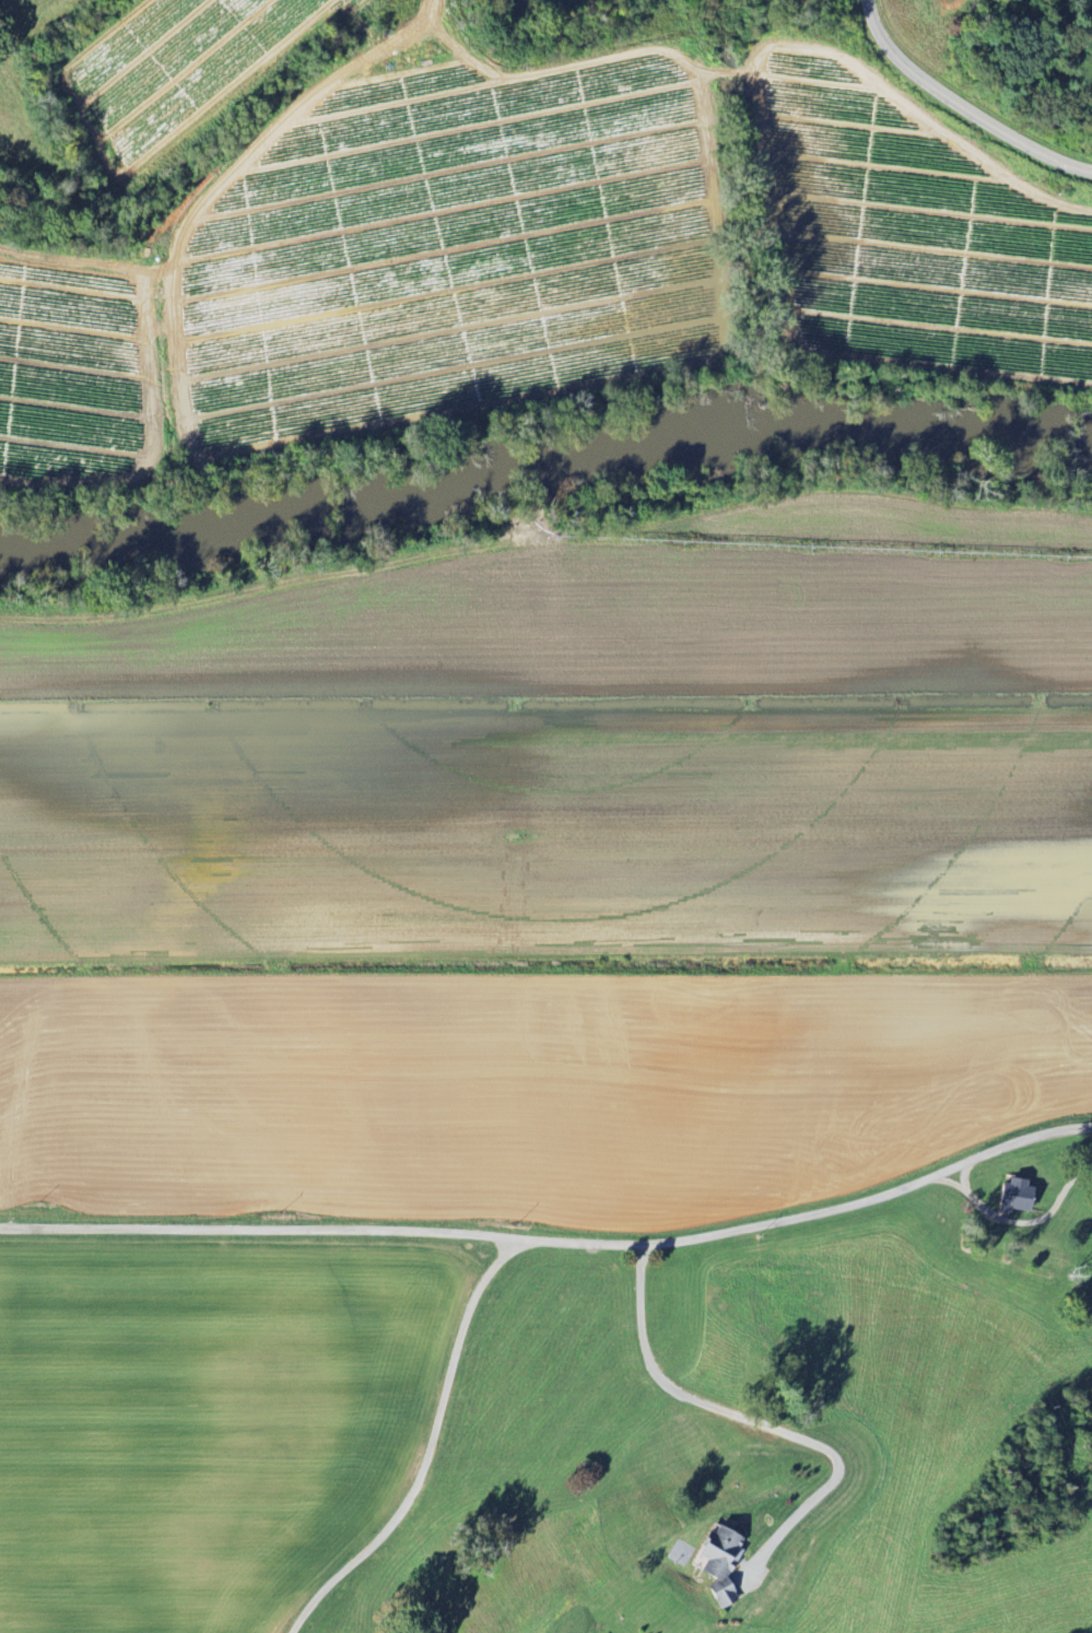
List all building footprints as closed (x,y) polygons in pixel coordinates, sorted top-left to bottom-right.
[(995,1215),(1008,1216),(1009,1210),(1027,1212),(1030,1188),(1023,1187),(1024,1179),(1008,1176),(1007,1184),(999,1184),(995,1215)] [(732,1600),(721,1578),(735,1551),(733,1545),(736,1539),(713,1526),(709,1534),(702,1530),(689,1554),(700,1560),(695,1569),(697,1573),(711,1580),(701,1585),(713,1610),(732,1600)]
